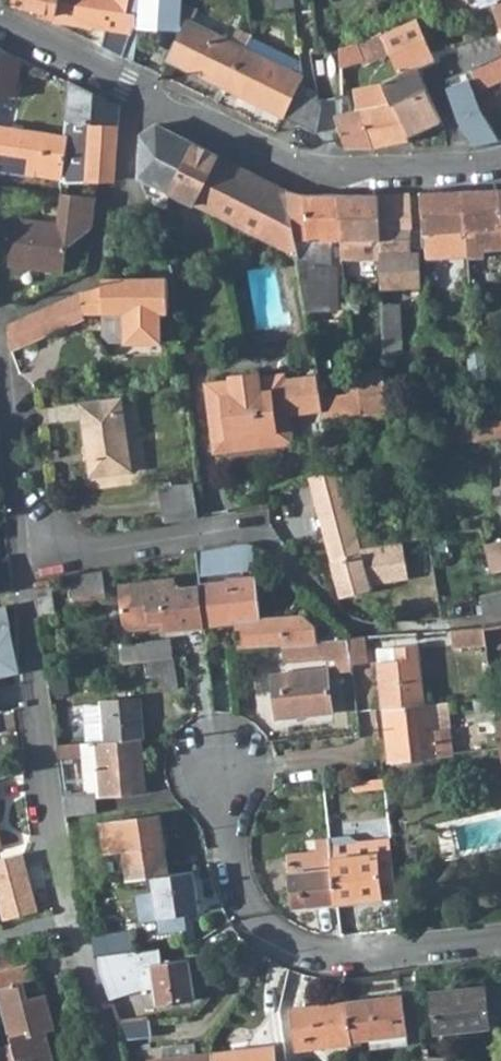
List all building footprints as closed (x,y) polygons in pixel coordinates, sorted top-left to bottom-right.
[(14,4),(40,11),(38,16),(55,20),(58,0),(14,0),(14,4)] [(55,20),(106,28),(102,46),(124,56),(135,27),(135,24),(135,18),(137,0),(58,0),(55,20)] [(182,9),(182,0),(137,0),(135,18),(181,22),(182,9)] [(276,9),(296,7),(296,0),(275,0),(276,9)] [(483,5),(494,1),(500,22),(500,0),(481,0),(483,5)] [(181,22),(181,28),(185,30),(176,47),(169,61),(226,88),(246,47),(252,36),(237,28),(234,37),(239,39),(237,43),(193,22),(198,10),(187,5),(182,9),(181,22)] [(305,12),(307,29),(317,28),(317,20),(317,12),(305,12)] [(135,24),(181,28),(181,22),(135,18),(135,24)] [(391,53),(400,74),(418,66),(436,58),(433,50),(419,19),(383,35),(391,53)] [(307,29),(310,51),(312,50),(319,50),(317,28),(307,29)] [(466,69),(500,54),(500,38),(497,28),(463,43),(457,44),(460,52),(466,68),(466,69)] [(362,59),(363,65),(391,53),(383,35),(382,32),(360,41),(357,42),(362,59)] [(252,36),(246,47),(303,74),(301,58),(252,35),(252,36)] [(340,48),(340,65),(362,59),(357,42),(354,44),(340,48)] [(246,47),(226,88),(284,116),(299,83),(303,74),(246,47)] [(1,50),(0,55),(0,96),(16,99),(20,59),(1,50)] [(450,96),(458,121),(464,130),(474,142),(474,143),(493,129),(473,88),(478,87),(479,90),(500,81),(500,54),(466,69),(466,68),(447,76),(445,82),(450,96)] [(396,103),(410,136),(442,120),(418,66),(400,74),(383,83),(384,86),(392,105),(396,103)] [(70,83),(66,137),(62,170),(60,181),(98,181),(115,180),(120,106),(70,83)] [(299,83),(284,116),(300,124),(315,90),(299,83)] [(384,86),(354,91),(356,111),(392,105),(384,86)] [(315,90),(300,124),(318,132),(319,100),(319,97),(320,92),(315,90)] [(335,117),(347,148),(374,148),(411,140),(410,136),(396,103),(392,105),(356,111),(339,115),(335,115),(335,117)] [(169,192),(192,203),(209,151),(157,125),(142,134),(138,176),(169,192)] [(36,177),(37,165),(62,170),(66,137),(0,128),(0,171),(36,177)] [(299,256),(288,190),(209,151),(192,203),(214,214),(299,256)] [(37,165),(36,177),(60,181),(62,170),(37,165)] [(138,176),(145,193),(165,202),(169,192),(138,176)] [(330,239),(339,238),(337,196),(305,196),(288,190),(299,256),(307,311),(335,310),(335,267),(330,267),(330,239)] [(464,192),(467,258),(484,257),(482,249),(500,250),(500,206),(499,191),(464,192)] [(464,192),(421,194),(423,248),(424,260),(467,258),(464,192)] [(14,217),(9,266),(63,273),(66,248),(92,228),(96,198),(61,193),(58,223),(14,217)] [(410,194),(379,196),(380,256),(381,289),(421,288),(418,252),(410,253),(410,232),(412,229),(410,194)] [(380,256),(379,196),(337,196),(339,238),(342,257),(380,256)] [(84,318),(83,313),(124,313),(125,343),(162,343),(161,314),(168,314),(166,279),(102,280),(102,287),(82,293),(43,310),(53,332),(84,318)] [(382,304),(383,349),(402,347),(401,303),(382,304)] [(23,319),(33,341),(53,332),(43,310),(23,319)] [(7,326),(11,350),(33,341),(23,319),(7,326)] [(383,349),(384,356),(402,355),(402,347),(383,349)] [(357,380),(385,377),(385,371),(357,375),(357,380)] [(207,385),(215,451),(292,441),(288,412),(323,407),(321,398),(318,377),(284,381),(285,389),(274,390),(272,377),(258,378),(257,374),(231,377),(232,382),(207,385)] [(272,377),(274,390),(285,389),(284,381),(283,375),(272,377)] [(357,380),(359,394),(362,414),(388,411),(385,377),(357,380)] [(324,419),(362,414),(359,394),(321,398),(323,407),(324,419)] [(80,403),(90,476),(132,470),(121,397),(80,403)] [(340,597),(371,588),(370,584),(361,547),(358,533),(339,469),(308,477),(340,597)] [(159,487),(163,520),(197,516),(193,484),(159,487)] [(358,533),(361,547),(376,546),(372,533),(366,530),(358,533)] [(468,532),(473,556),(486,553),(484,544),(480,530),(468,532)] [(491,573),(500,571),(500,540),(484,544),(486,553),(491,573)] [(361,547),(370,584),(408,578),(402,542),(376,546),(361,547)] [(243,572),(244,578),(256,577),(252,544),(241,545),(244,572),(243,572)] [(284,643),(316,641),(315,624),(304,613),(261,619),(256,577),(244,578),(243,572),(244,572),(241,545),(239,545),(201,552),(195,553),(199,586),(204,627),(235,624),(238,646),(284,643)] [(70,576),(73,603),(106,597),(102,571),(70,576)] [(165,631),(204,627),(199,586),(175,588),(174,579),(119,585),(124,624),(138,627),(151,626),(150,621),(164,619),(165,631)] [(33,583),(39,627),(57,624),(50,580),(33,583)] [(482,615),(500,611),(500,592),(479,597),(482,615)] [(451,630),(452,647),(485,644),(483,627),(451,630)] [(364,637),(348,638),(350,655),(351,664),(367,662),(364,637)] [(120,644),(123,663),(145,660),(173,656),(171,638),(120,644)] [(348,638),(316,641),(284,643),(285,660),(325,657),(350,655),(348,638)] [(378,662),(384,708),(419,705),(424,704),(418,644),(396,646),(398,660),(378,662)] [(377,648),(378,662),(398,660),(396,646),(377,648)] [(350,655),(325,657),(326,668),(327,672),(352,669),(351,664),(350,655)] [(178,686),(173,656),(145,660),(147,674),(161,672),(163,689),(178,686)] [(272,674),(278,718),(331,711),(327,672),(326,668),(272,674)] [(472,699),(475,722),(485,721),(486,733),(496,732),(495,718),(493,704),(492,697),(472,699)] [(104,741),(140,739),(143,739),(140,699),(101,702),(101,704),(104,741)] [(433,703),(436,728),(450,728),(446,702),(433,703)] [(495,718),(500,717),(500,702),(493,704),(495,718)] [(433,703),(424,704),(419,705),(384,708),(387,738),(392,737),(395,760),(453,754),(450,728),(436,728),(433,703)] [(83,706),(86,743),(96,742),(104,741),(101,704),(83,706)] [(96,742),(101,797),(145,794),(140,739),(104,741),(96,742)] [(81,757),(84,794),(93,793),(94,798),(101,797),(96,742),(86,743),(80,743),(81,757)] [(57,744),(58,759),(81,757),(80,743),(57,744)] [(62,792),(64,816),(96,812),(94,798),(93,793),(84,794),(71,796),(71,791),(62,792)] [(127,880),(152,877),(168,874),(159,815),(101,824),(105,852),(123,849),(127,880)] [(329,838),(331,857),(336,902),(382,897),(396,894),(389,836),(354,840),(349,836),(329,838)] [(286,853),(291,907),(336,902),(331,857),(329,838),(328,837),(314,839),(316,850),(286,853)] [(24,869),(21,853),(0,859),(0,876),(24,869)] [(193,870),(168,874),(152,877),(154,893),(136,896),(140,921),(158,918),(160,932),(185,928),(183,914),(198,912),(193,870)] [(75,877),(76,887),(94,885),(92,874),(75,877)] [(5,920),(37,912),(27,875),(0,882),(0,901),(5,920)] [(90,933),(93,956),(96,955),(132,951),(129,930),(99,934),(90,933)] [(22,961),(19,948),(0,953),(0,966),(22,961)] [(161,962),(158,948),(132,951),(96,955),(99,974),(109,1000),(137,990),(154,988),(157,1005),(195,1000),(189,958),(161,962)] [(1,1060),(45,1060),(38,1034),(45,1032),(54,1030),(44,994),(27,998),(23,982),(34,979),(30,964),(0,971),(0,998),(11,1043),(0,1046),(0,1056),(1,1060)] [(436,1032),(489,1026),(500,1025),(500,984),(484,986),(432,991),(436,1032)] [(346,1001),(352,1044),(354,1060),(363,1060),(360,1039),(370,1038),(371,1048),(408,1044),(402,995),(346,1001)] [(296,1050),(352,1044),(346,1001),(291,1008),(296,1050)] [(118,1023),(121,1039),(151,1035),(148,1019),(118,1023)] [(45,1060),(53,1060),(45,1032),(38,1034),(45,1060)] [(160,1046),(162,1059),(195,1055),(194,1042),(160,1046)] [(212,1053),(213,1060),(275,1060),(273,1046),(212,1053)] [(212,1053),(195,1055),(162,1059),(146,1060),(213,1060),(212,1053)]
